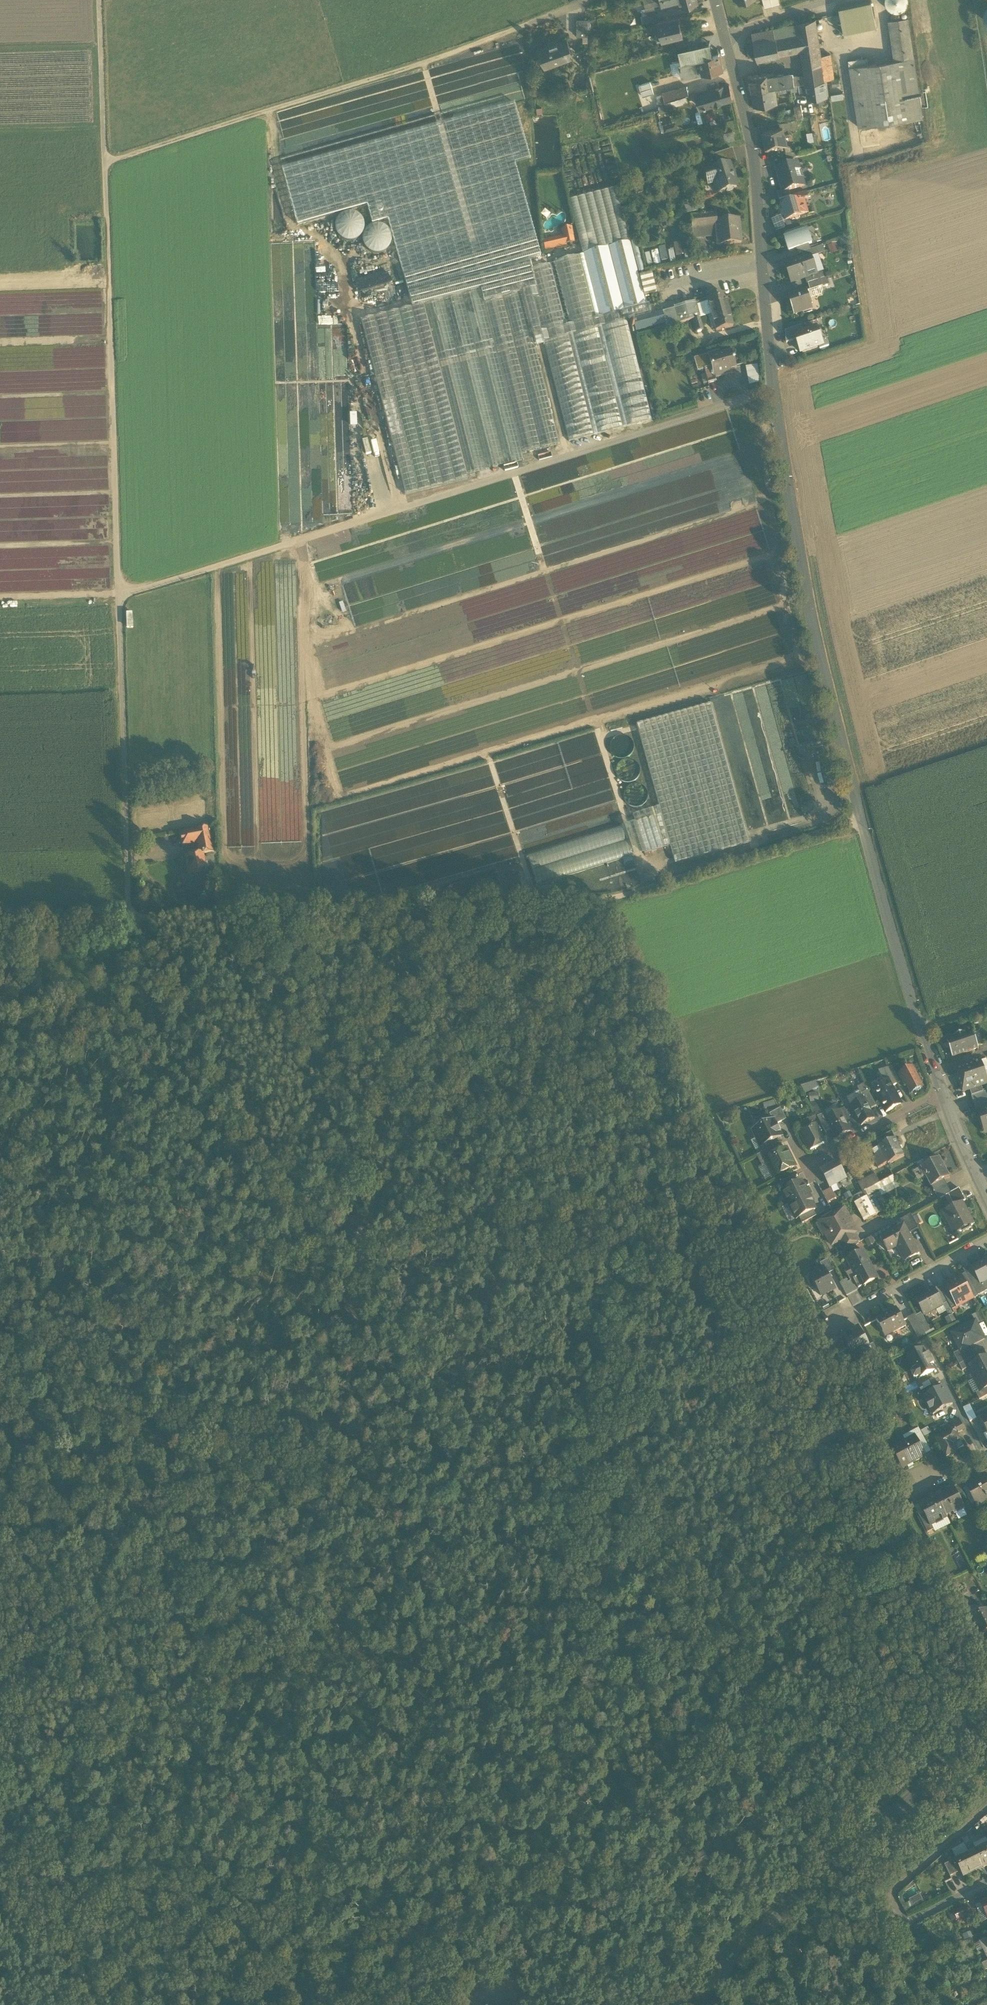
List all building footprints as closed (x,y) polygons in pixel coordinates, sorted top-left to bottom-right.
[(895,12),(903,10),(907,3),(906,0),(885,0),(887,8),(895,12)] [(839,9),(840,14),(841,20),(844,33),(876,26),(871,2),(839,9)] [(646,7),(647,14),(652,13),(658,4),(646,7)] [(642,15),(644,23),(657,20),(655,12),(652,13),(647,14),(642,15)] [(663,40),(663,41),(683,36),(678,15),(657,20),(660,32),(656,33),(657,41),(663,40)] [(888,21),(894,60),(900,104),(920,101),(914,56),(915,56),(915,53),(913,53),(908,18),(888,21)] [(577,30),(588,30),(588,19),(576,19),(577,30)] [(797,23),(799,41),(818,39),(815,19),(797,23)] [(797,23),(773,28),(776,38),(780,56),(801,51),(799,41),(797,23)] [(751,33),(753,43),(776,38),(773,28),(751,33)] [(780,56),(776,38),(753,43),(756,55),(758,61),(780,56)] [(550,59),(553,66),(561,62),(560,58),(570,54),(568,49),(570,48),(567,40),(565,41),(565,40),(559,42),(559,43),(558,44),(557,41),(555,42),(554,39),(547,42),(549,46),(541,49),(541,50),(539,51),(540,53),(539,53),(541,59),(542,58),(543,60),(549,58),(550,59)] [(819,48),(818,39),(799,41),(801,51),(801,52),(819,48)] [(700,59),(713,56),(710,42),(678,49),(682,64),(695,60),(700,59)] [(746,45),(749,57),(756,55),(753,43),(746,45)] [(821,57),(819,48),(801,52),(802,62),(804,75),(805,83),(825,81),(821,57)] [(713,56),(700,59),(702,73),(703,74),(722,70),(718,54),(713,56)] [(832,56),(821,57),(825,81),(836,79),(832,56)] [(542,58),(541,59),(544,69),(553,66),(550,59),(549,58),(543,60),(542,58)] [(848,60),(849,67),(868,64),(867,58),(848,60)] [(700,73),(702,73),(700,59),(695,60),(682,64),(681,64),(680,64),(680,67),(679,68),(680,70),(681,70),(682,74),(690,73),(694,76),(700,75),(700,73)] [(903,121),(900,104),(894,60),(868,64),(849,67),(858,127),(903,121)] [(680,64),(681,64),(680,61),(670,63),(673,76),(682,74),(681,70),(680,70),(679,68),(680,67),(680,64)] [(774,87),(786,85),(784,77),(785,77),(784,74),(774,75),(774,73),(773,74),(774,87)] [(751,91),(774,87),(773,74),(748,77),(751,91)] [(779,91),(779,93),(791,91),(800,90),(799,84),(797,85),(796,75),(795,75),(795,76),(794,76),(795,84),(795,85),(786,86),(786,85),(774,87),(775,92),(779,91)] [(796,75),(797,84),(805,83),(804,75),(796,75)] [(794,76),(785,77),(784,77),(786,85),(786,86),(795,85),(795,84),(794,76)] [(807,99),(814,98),(822,97),(827,96),(825,81),(806,83),(805,84),(807,99)] [(652,88),(650,82),(639,86),(641,91),(652,88)] [(697,96),(701,109),(732,99),(729,85),(710,91),(710,92),(697,96)] [(686,87),(668,92),(670,100),(686,95),(689,94),(686,87)] [(775,92),(774,87),(751,91),(754,107),(777,103),(775,92)] [(654,94),(652,88),(641,91),(642,97),(654,94)] [(672,105),(670,100),(668,92),(658,95),(663,108),(669,106),(672,105)] [(688,102),(686,95),(670,100),(672,105),(672,107),(673,107),(688,102)] [(900,104),(903,121),(923,118),(920,101),(900,104)] [(388,219),(412,307),(481,290),(484,302),(521,293),(535,347),(544,345),(543,341),(548,340),(546,331),(541,332),(532,298),(538,296),(531,269),(528,259),(540,256),(514,163),(530,159),(514,103),(282,168),(298,224),(367,205),(372,223),(388,219)] [(281,122),(285,137),(353,120),(349,105),(284,121),(284,122),(281,122)] [(794,109),(796,119),(803,118),(801,105),(794,107),(794,109)] [(709,122),(717,117),(713,110),(705,115),(709,122)] [(290,151),(396,128),(394,118),(331,131),(333,137),(328,138),(327,136),(295,143),(296,146),(289,147),(290,151)] [(782,128),(783,130),(798,127),(796,119),(779,122),(780,128),(782,128)] [(676,121),(662,125),(664,132),(678,128),(676,121)] [(762,132),(767,155),(772,154),(785,151),(782,138),(784,138),(783,130),(782,128),(780,128),(762,132)] [(725,133),(727,140),(734,138),(733,131),(725,133)] [(806,136),(808,148),(815,147),(813,135),(806,136)] [(715,155),(719,168),(729,164),(729,165),(736,162),(732,149),(715,155)] [(773,158),(774,164),(787,161),(786,155),(773,158)] [(774,164),(775,171),(777,170),(792,165),(790,160),(787,161),(774,164)] [(714,182),(717,193),(726,191),(726,192),(733,190),(733,189),(736,187),(729,165),(729,164),(719,168),(705,172),(708,184),(714,182)] [(784,192),(789,191),(804,186),(797,164),(792,165),(777,170),(784,192)] [(569,200),(583,253),(630,242),(616,188),(569,200)] [(777,194),(779,200),(790,197),(791,197),(789,191),(784,192),(777,194)] [(804,200),(803,194),(791,197),(790,197),(792,203),(804,200)] [(782,218),(783,219),(790,217),(791,220),(800,218),(800,216),(808,213),(804,200),(792,203),(782,206),(780,215),(782,217),(782,218)] [(686,214),(703,209),(701,201),(684,207),(686,214)] [(633,217),(636,225),(645,222),(642,214),(633,217)] [(691,230),(692,229),(715,226),(715,223),(716,223),(715,215),(690,219),(691,230)] [(782,218),(782,217),(772,220),(776,232),(786,229),(782,218)] [(668,220),(660,223),(662,229),(670,227),(668,220)] [(716,234),(718,246),(741,243),(738,220),(716,223),(715,223),(715,226),(716,234)] [(716,234),(715,226),(692,229),(693,237),(716,234)] [(563,235),(565,243),(574,241),(571,228),(562,230),(563,235)] [(785,240),(789,252),(812,244),(808,232),(806,233),(805,229),(786,236),(787,239),(785,240)] [(565,246),(565,243),(563,235),(542,240),(544,250),(565,246)] [(852,252),(850,237),(839,241),(841,246),(847,244),(848,253),(852,252)] [(583,253),(599,317),(646,305),(643,296),(640,282),(639,276),(638,276),(630,242),(583,253)] [(673,243),(676,256),(683,255),(681,242),(673,243)] [(835,242),(827,245),(830,255),(839,252),(835,242)] [(661,261),(669,259),(665,246),(658,247),(661,261)] [(823,246),(817,248),(819,255),(826,253),(823,246)] [(802,253),(804,259),(810,257),(811,258),(819,255),(817,248),(802,253)] [(643,253),(647,267),(661,263),(657,249),(643,253)] [(817,274),(823,272),(825,272),(819,255),(811,258),(817,274)] [(554,262),(570,325),(595,318),(579,256),(554,262)] [(786,265),(792,283),(805,278),(817,274),(811,258),(810,257),(804,259),(786,265)] [(541,332),(546,331),(566,326),(550,264),(531,269),(538,296),(532,298),(541,332)] [(651,273),(639,276),(640,282),(643,296),(656,292),(651,273)] [(807,284),(808,284),(819,280),(817,274),(805,278),(807,284)] [(821,279),(819,280),(808,284),(810,290),(810,291),(822,287),(823,287),(821,281),(821,279)] [(810,291),(810,290),(806,292),(809,299),(822,295),(823,291),(822,287),(810,291)] [(361,320),(405,494),(468,478),(467,473),(524,459),(522,453),(483,302),(484,302),(481,290),(412,307),(361,320)] [(789,297),(795,314),(812,309),(809,299),(806,292),(789,297)] [(522,453),(560,443),(535,347),(521,293),(484,302),(483,302),(522,453)] [(707,302),(711,315),(728,310),(724,294),(706,298),(707,299),(707,302)] [(674,308),(678,323),(693,320),(700,318),(711,315),(707,302),(696,305),(695,302),(674,308)] [(651,314),(649,305),(646,305),(599,317),(595,318),(570,325),(566,326),(546,331),(548,340),(568,335),(573,334),(598,327),(602,326),(627,320),(633,319),(651,314)] [(666,327),(678,323),(674,308),(662,312),(665,323),(666,327)] [(733,327),(728,310),(711,315),(716,331),(733,327)] [(636,331),(665,323),(662,312),(662,311),(651,314),(633,319),(633,323),(631,324),(631,327),(634,326),(636,331)] [(693,320),(696,332),(703,330),(700,318),(693,320)] [(652,420),(627,320),(602,326),(627,426),(652,420)] [(785,331),(786,343),(797,340),(795,335),(803,332),(801,325),(785,331)] [(623,427),(598,327),(573,334),(598,434),(623,427)] [(797,340),(801,353),(819,347),(818,342),(821,341),(817,327),(803,332),(795,335),(797,340)] [(594,435),(568,335),(548,340),(543,341),(544,345),(569,441),(594,435)] [(827,339),(821,341),(823,345),(819,347),(820,349),(830,346),(827,339)] [(717,353),(708,356),(711,367),(711,366),(715,378),(729,374),(728,370),(736,368),(731,352),(718,356),(717,353)] [(703,369),(711,367),(708,356),(696,359),(699,371),(704,369),(703,369)] [(746,367),(749,385),(761,383),(757,365),(746,367)] [(704,369),(708,384),(716,381),(715,378),(711,366),(711,367),(703,369),(704,369)] [(636,724),(659,806),(670,846),(675,863),(749,843),(745,828),(711,704),(636,724)] [(621,759),(629,757),(633,749),(632,742),(628,737),(622,736),(615,738),(611,744),(611,751),(614,756),(621,759)] [(627,783),(635,780),(640,772),(638,766),(634,761),(628,759),(621,761),(617,768),(617,774),(620,780),(627,783)] [(635,808),(643,805),(647,797),(646,790),(641,786),(636,784),(629,786),(624,793),(624,799),(628,805),(635,808)] [(645,854),(670,846),(659,806),(632,815),(635,823),(645,854)] [(633,855),(633,857),(645,854),(635,823),(624,826),(633,855)] [(195,837),(196,842),(211,839),(209,825),(181,829),(183,838),(195,837)] [(528,856),(537,885),(633,855),(624,826),(623,826),(622,826),(528,856)] [(196,842),(199,854),(201,853),(202,854),(214,852),(211,839),(196,842)] [(186,856),(189,876),(205,873),(202,854),(201,853),(199,854),(186,856)] [(979,1032),(974,1034),(978,1045),(983,1044),(979,1032)] [(947,1042),(952,1058),(979,1049),(978,1045),(974,1034),(966,1036),(965,1033),(953,1037),(954,1040),(947,1042)] [(963,1092),(970,1090),(981,1086),(986,1084),(986,1081),(984,1072),(986,1071),(986,1060),(986,1059),(975,1063),(974,1062),(973,1062),(974,1063),(956,1069),(963,1092)] [(895,1066),(888,1068),(897,1084),(897,1085),(904,1081),(895,1066)] [(888,1079),(892,1087),(897,1084),(888,1068),(879,1071),(884,1081),(888,1079)] [(901,1074),(911,1093),(922,1087),(912,1068),(901,1074)] [(874,1090),(886,1112),(901,1104),(892,1087),(888,1079),(884,1081),(880,1083),(882,1086),(874,1090)] [(816,1081),(801,1086),(805,1094),(819,1087),(816,1081)] [(857,1087),(859,1090),(861,1094),(868,1090),(864,1083),(857,1087)] [(970,1090),(972,1096),(983,1092),(981,1086),(970,1090)] [(864,1100),(861,1094),(859,1090),(846,1097),(851,1107),(864,1100)] [(865,1099),(870,1109),(876,1106),(868,1090),(861,1094),(864,1100),(865,1099)] [(983,1092),(972,1096),(971,1096),(977,1112),(979,1111),(986,1108),(986,1094),(986,1091),(983,1092)] [(810,1102),(819,1101),(818,1092),(809,1093),(810,1102)] [(851,1107),(861,1125),(874,1118),(870,1109),(865,1099),(864,1100),(851,1107)] [(774,1100),(763,1103),(765,1109),(776,1106),(774,1100)] [(823,1111),(825,1110),(820,1101),(819,1101),(810,1102),(815,1112),(817,1117),(824,1113),(823,1111)] [(823,1111),(824,1113),(827,1119),(840,1112),(839,1110),(836,1104),(825,1110),(823,1111)] [(845,1107),(839,1110),(840,1112),(846,1123),(851,1120),(845,1107)] [(774,1120),(776,1124),(777,1124),(786,1119),(781,1108),(769,1114),(773,1121),(774,1120)] [(986,1132),(986,1108),(979,1111),(981,1117),(979,1117),(981,1123),(983,1122),(986,1132)] [(817,1117),(815,1112),(808,1115),(811,1122),(818,1118),(817,1117)] [(832,1129),(837,1138),(845,1134),(844,1133),(850,1130),(846,1123),(840,1112),(827,1119),(832,1129)] [(818,1118),(826,1132),(832,1129),(827,1119),(824,1113),(817,1117),(818,1118)] [(732,1116),(724,1114),(722,1122),(730,1124),(732,1116)] [(756,1138),(757,1140),(760,1138),(764,1145),(782,1136),(780,1133),(781,1132),(777,1124),(776,1124),(774,1120),(773,1121),(753,1131),(756,1138)] [(801,1133),(810,1150),(824,1143),(815,1125),(801,1133)] [(876,1140),(879,1146),(895,1138),(892,1132),(876,1140)] [(757,1140),(756,1138),(751,1141),(755,1149),(761,1147),(757,1140)] [(887,1163),(888,1164),(904,1156),(895,1138),(879,1146),(882,1153),(887,1163)] [(882,1153),(879,1146),(872,1150),(875,1156),(882,1153)] [(757,1155),(762,1166),(767,1163),(765,1159),(777,1154),(773,1147),(757,1155)] [(767,1163),(771,1171),(779,1174),(795,1166),(787,1149),(777,1154),(765,1159),(767,1163)] [(873,1157),(878,1168),(887,1163),(882,1153),(875,1156),(873,1157)] [(932,1186),(933,1188),(945,1182),(944,1179),(950,1177),(945,1168),(944,1168),(941,1163),(942,1162),(940,1157),(922,1166),(926,1174),(932,1186)] [(821,1170),(830,1186),(846,1177),(837,1161),(821,1170)] [(767,1163),(762,1166),(758,1168),(765,1181),(774,1177),(771,1171),(767,1163)] [(926,1174),(922,1166),(919,1167),(919,1168),(914,1171),(918,1178),(926,1174)] [(857,1182),(862,1191),(879,1182),(874,1173),(857,1182)] [(893,1175),(888,1177),(895,1189),(899,1187),(893,1175)] [(780,1183),(784,1190),(797,1183),(794,1176),(780,1183)] [(851,1197),(864,1221),(888,1208),(881,1196),(895,1189),(888,1177),(879,1182),(862,1191),(861,1192),(855,1195),(853,1196),(851,1197)] [(782,1191),(789,1204),(809,1194),(806,1186),(804,1187),(801,1181),(797,1183),(784,1190),(782,1191)] [(933,1188),(936,1194),(948,1187),(945,1182),(933,1188)] [(948,1187),(936,1194),(939,1199),(948,1194),(951,1193),(948,1187)] [(823,1192),(828,1202),(836,1198),(831,1188),(823,1192)] [(948,1194),(955,1206),(963,1202),(965,1201),(959,1188),(953,1191),(951,1193),(948,1194)] [(851,1197),(853,1196),(850,1191),(844,1195),(846,1200),(851,1197)] [(813,1201),(809,1194),(789,1204),(796,1219),(799,1217),(814,1210),(815,1209),(812,1201),(813,1201)] [(943,1212),(954,1235),(974,1224),(963,1202),(955,1206),(943,1212)] [(796,1219),(789,1204),(782,1207),(789,1222),(796,1219)] [(827,1235),(832,1245),(839,1242),(855,1233),(847,1218),(848,1217),(844,1208),(823,1219),(831,1233),(827,1235)] [(799,1217),(802,1223),(817,1215),(814,1210),(799,1217)] [(903,1225),(908,1234),(918,1228),(911,1214),(900,1220),(903,1225)] [(857,1232),(848,1217),(847,1218),(855,1233),(857,1232)] [(820,1221),(827,1235),(831,1233),(823,1219),(820,1221)] [(897,1246),(904,1259),(909,1257),(910,1259),(919,1254),(908,1234),(903,1225),(880,1238),(887,1252),(897,1246)] [(839,1242),(844,1250),(859,1242),(855,1233),(839,1242)] [(876,1243),(872,1236),(865,1240),(869,1247),(876,1243)] [(853,1269),(857,1277),(857,1278),(870,1271),(873,1270),(866,1257),(867,1256),(864,1251),(848,1259),(853,1269)] [(985,1292),(986,1291),(986,1258),(983,1260),(984,1262),(972,1268),(985,1292)] [(824,1269),(827,1274),(833,1271),(827,1259),(820,1263),(823,1269),(824,1269)] [(964,1269),(978,1295),(981,1294),(985,1292),(972,1268),(971,1265),(964,1269)] [(819,1285),(824,1294),(836,1288),(830,1278),(829,1279),(827,1274),(824,1269),(823,1269),(810,1276),(816,1287),(819,1285)] [(846,1273),(850,1281),(853,1279),(857,1277),(853,1269),(846,1273)] [(948,1284),(960,1305),(978,1295),(964,1269),(963,1269),(966,1274),(948,1284)] [(875,1280),(870,1271),(857,1278),(857,1277),(853,1279),(858,1289),(875,1280)] [(840,1283),(847,1295),(858,1289),(853,1279),(850,1281),(848,1282),(846,1280),(840,1283)] [(948,1284),(940,1288),(948,1302),(952,1309),(960,1305),(948,1284)] [(943,1305),(948,1302),(940,1288),(939,1286),(934,1289),(943,1305)] [(916,1299),(925,1315),(936,1309),(943,1305),(934,1289),(916,1299)] [(943,1305),(947,1312),(952,1309),(948,1302),(943,1305)] [(939,1316),(947,1312),(943,1305),(936,1309),(939,1316)] [(876,1320),(885,1336),(906,1325),(897,1308),(889,1312),(889,1313),(876,1320)] [(971,1315),(975,1322),(975,1321),(977,1324),(984,1321),(979,1311),(971,1315)] [(921,1313),(916,1316),(921,1326),(927,1323),(921,1313)] [(925,1333),(921,1326),(916,1316),(915,1314),(908,1318),(918,1337),(925,1333)] [(945,1318),(948,1325),(956,1321),(953,1314),(945,1318)] [(961,1350),(970,1346),(984,1338),(977,1324),(975,1321),(975,1322),(952,1333),(961,1350)] [(931,1330),(927,1323),(921,1326),(925,1333),(931,1330)] [(850,1348),(855,1357),(859,1358),(871,1352),(868,1346),(858,1327),(843,1335),(844,1337),(850,1348)] [(832,1344),(837,1354),(850,1348),(844,1337),(832,1344)] [(871,1352),(873,1356),(879,1353),(873,1343),(868,1346),(871,1352)] [(954,1354),(959,1364),(975,1356),(970,1346),(961,1350),(954,1354)] [(923,1348),(907,1357),(914,1370),(913,1371),(912,1372),(912,1373),(914,1378),(915,1378),(917,1378),(918,1377),(919,1378),(935,1370),(932,1365),(934,1364),(929,1354),(927,1355),(923,1348)] [(978,1362),(975,1356),(959,1364),(963,1371),(969,1367),(978,1362)] [(975,1378),(986,1372),(986,1357),(978,1362),(969,1367),(975,1378)] [(975,1378),(981,1390),(986,1387),(986,1372),(975,1378)] [(974,1394),(976,1393),(981,1390),(975,1378),(968,1382),(974,1394)] [(922,1384),(924,1389),(931,1385),(929,1381),(922,1384)] [(924,1397),(933,1414),(953,1403),(944,1386),(938,1390),(937,1389),(929,1393),(930,1394),(924,1397)] [(979,1400),(986,1396),(986,1387),(981,1390),(976,1393),(979,1400)] [(963,1408),(969,1420),(977,1416),(971,1404),(963,1408)] [(986,1432),(986,1411),(978,1415),(986,1432)] [(957,1430),(958,1432),(965,1429),(959,1418),(952,1422),(955,1428),(954,1428),(955,1431),(957,1430)] [(943,1427),(946,1433),(954,1428),(955,1428),(952,1422),(943,1427)] [(903,1436),(906,1441),(906,1440),(915,1436),(921,1432),(919,1427),(903,1436)] [(955,1431),(954,1428),(946,1433),(936,1438),(946,1456),(953,1452),(950,1445),(960,1440),(955,1431)] [(916,1438),(925,1455),(931,1452),(924,1437),(921,1432),(915,1436),(916,1438)] [(892,1448),(903,1468),(925,1456),(925,1455),(916,1438),(907,1442),(906,1440),(906,1441),(892,1448)] [(950,1445),(953,1452),(964,1446),(960,1440),(950,1445)] [(975,1503),(985,1498),(986,1502),(986,1482),(984,1484),(981,1478),(966,1486),(967,1487),(975,1503)] [(953,1487),(959,1498),(964,1495),(959,1485),(953,1487)] [(942,1493),(936,1496),(946,1515),(954,1511),(955,1513),(964,1509),(959,1498),(953,1487),(948,1490),(947,1488),(941,1491),(942,1493)] [(971,1505),(975,1503),(967,1487),(963,1489),(971,1505)] [(947,1517),(946,1515),(936,1496),(920,1504),(925,1514),(931,1525),(932,1525),(947,1517)] [(915,1507),(920,1517),(925,1514),(920,1504),(915,1507)] [(964,1509),(955,1513),(959,1521),(968,1516),(964,1509)] [(920,1517),(928,1533),(934,1530),(932,1525),(931,1525),(925,1514),(920,1517)] [(951,1525),(947,1517),(932,1525),(934,1530),(935,1532),(951,1525)] [(978,1551),(981,1556),(986,1553),(986,1546),(978,1551)] [(969,1609),(972,1616),(986,1609),(984,1602),(969,1609)] [(981,1635),(986,1632),(986,1609),(972,1616),(981,1635)] [(986,1865),(986,1840),(986,1838),(973,1844),(976,1849),(975,1850),(983,1867),(986,1865)] [(964,1876),(977,1870),(969,1853),(964,1844),(952,1850),(956,1859),(955,1859),(961,1871),(964,1876)] [(975,1850),(969,1853),(977,1870),(983,1867),(975,1850)] [(944,1864),(950,1876),(961,1871),(955,1859),(944,1864)] [(909,1899),(913,1907),(924,1902),(920,1894),(909,1899)] [(980,1913),(985,1911),(981,1904),(977,1906),(980,1913)] [(954,1913),(957,1920),(968,1914),(964,1907),(954,1913)] [(978,1952),(983,1950),(979,1941),(974,1944),(978,1952)]
